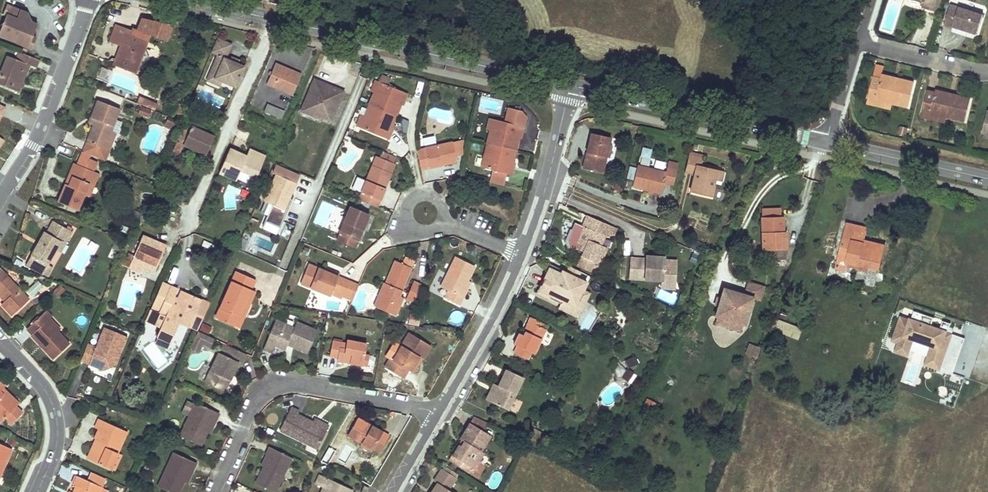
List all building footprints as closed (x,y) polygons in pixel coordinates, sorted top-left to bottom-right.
[(934,10),(942,13),(946,0),(918,0),(919,1),(926,3),(936,6),(934,10)] [(0,31),(0,35),(32,49),(37,38),(34,37),(40,24),(33,22),(20,16),(23,11),(16,8),(8,4),(4,13),(7,14),(0,31)] [(985,15),(952,5),(946,27),(953,30),(954,27),(967,31),(979,34),(985,15)] [(29,13),(23,11),(20,16),(33,22),(29,13)] [(121,46),(114,64),(133,72),(142,48),(145,49),(148,40),(131,34),(132,31),(124,28),(115,25),(109,41),(121,46)] [(216,40),(211,53),(217,55),(209,74),(222,80),(221,81),(235,87),(243,68),(238,66),(230,63),(224,60),(230,46),(223,42),(216,40)] [(142,48),(133,72),(136,73),(137,71),(145,68),(149,58),(145,49),(142,48)] [(0,73),(0,85),(17,93),(29,66),(34,68),(38,61),(20,52),(16,59),(7,56),(1,71),(0,73)] [(275,64),(267,84),(292,95),(301,75),(287,69),(275,64)] [(876,65),(872,79),(880,81),(881,77),(883,66),(876,65)] [(222,80),(209,74),(206,80),(219,86),(221,81),(222,80)] [(379,81),(389,84),(391,78),(381,75),(379,81)] [(872,79),(868,100),(892,105),(909,109),(914,84),(905,82),(897,80),(896,84),(893,84),(894,79),(881,77),(880,81),(872,79)] [(331,121),(343,92),(326,85),(324,88),(320,86),(321,83),(313,80),(301,109),(311,113),(311,110),(321,114),(320,117),(331,121)] [(372,90),(375,91),(364,118),(361,116),(356,127),(359,129),(389,141),(391,136),(392,134),(390,133),(401,105),(403,101),(405,102),(409,94),(379,82),(376,80),(372,90)] [(928,93),(923,114),(947,119),(967,124),(972,100),(964,98),(954,96),(954,99),(949,98),(950,95),(936,92),(935,95),(928,93)] [(157,107),(142,100),(140,105),(155,111),(157,107)] [(868,100),(866,107),(890,112),(892,105),(868,100)] [(92,126),(85,143),(107,152),(114,134),(123,111),(96,101),(93,110),(90,119),(94,120),(92,126)] [(178,105),(174,113),(183,117),(186,108),(178,105)] [(267,105),(264,111),(281,120),(284,113),(267,105)] [(11,107),(6,121),(18,125),(22,111),(11,107)] [(138,114),(148,119),(151,112),(141,107),(138,114)] [(321,114),(311,110),(311,113),(301,109),(300,111),(319,119),(320,117),(321,114)] [(923,114),(922,119),(946,125),(947,119),(923,114)] [(164,127),(173,131),(176,123),(167,119),(164,127)] [(207,129),(192,123),(191,127),(205,133),(207,129)] [(488,133),(481,160),(478,172),(509,179),(510,172),(508,171),(510,163),(516,143),(517,138),(519,139),(521,131),(490,123),(488,133)] [(183,127),(173,151),(179,154),(183,145),(205,155),(213,137),(205,133),(191,127),(189,130),(183,127)] [(291,127),(284,143),(289,144),(296,129),(291,127)] [(114,134),(107,152),(113,154),(119,136),(114,134)] [(609,140),(589,135),(586,148),(581,170),(602,174),(605,159),(608,146),(609,140)] [(460,159),(460,145),(450,147),(435,150),(422,153),(414,155),(418,174),(454,166),(453,160),(460,159)] [(638,164),(648,165),(650,148),(640,147),(638,164)] [(246,157),(230,149),(219,173),(237,181),(241,171),(256,178),(265,156),(259,154),(257,157),(248,153),(246,157)] [(701,156),(690,153),(687,167),(698,170),(697,175),(694,189),(712,194),(716,176),(717,168),(699,163),(701,156)] [(390,167),(393,161),(379,156),(376,162),(390,167)] [(67,185),(59,203),(78,211),(85,195),(95,172),(98,164),(89,160),(85,168),(79,165),(70,186),(67,185)] [(376,162),(373,160),(363,185),(358,196),(359,196),(356,203),(374,211),(391,168),(390,167),(376,162)] [(79,165),(75,164),(69,178),(67,185),(70,186),(79,165)] [(667,172),(639,166),(634,188),(662,194),(665,183),(675,185),(678,170),(668,168),(667,172)] [(725,170),(717,168),(716,176),(724,178),(725,170)] [(95,172),(85,195),(89,197),(99,174),(95,172)] [(288,199),(291,191),(294,184),(276,176),(264,204),(271,207),(264,223),(279,229),(291,201),(288,199)] [(772,208),(762,208),(763,247),(786,247),(785,231),(783,231),(783,216),(781,216),(781,208),(772,208)] [(363,226),(366,218),(347,210),(341,225),(336,237),(337,237),(334,244),(352,252),(363,226)] [(602,246),(607,236),(615,233),(617,228),(606,223),(588,216),(583,227),(577,242),(584,245),(581,251),(585,253),(578,267),(591,273),(593,269),(595,270),(598,269),(600,264),(601,265),(608,248),(602,246)] [(858,224),(847,222),(844,234),(863,239),(866,226),(858,224)] [(38,242),(31,256),(48,265),(55,252),(60,243),(65,245),(72,233),(53,223),(47,234),(43,232),(38,242)] [(577,242),(583,227),(578,224),(575,231),(572,240),(577,242)] [(863,239),(844,234),(838,257),(846,259),(846,262),(856,264),(855,268),(867,271),(868,267),(879,269),(885,244),(863,239)] [(166,246),(142,236),(128,268),(142,274),(144,270),(145,266),(155,271),(166,246)] [(55,252),(60,255),(65,245),(60,243),(55,252)] [(646,257),(633,257),(632,276),(664,277),(677,277),(678,259),(664,259),(658,259),(658,254),(646,254),(646,257)] [(846,259),(838,257),(835,268),(844,270),(846,262),(846,259)] [(442,292),(438,300),(454,307),(458,300),(455,298),(462,283),(470,268),(452,259),(437,290),(442,292)] [(380,285),(370,308),(391,317),(400,299),(396,297),(408,270),(400,267),(392,264),(382,286),(380,285)] [(325,271),(310,265),(302,284),(332,296),(333,293),(352,301),(359,285),(347,280),(341,278),(325,271)] [(583,273),(571,267),(568,274),(552,267),(546,279),(539,295),(562,306),(576,312),(583,296),(589,284),(580,280),(583,273)] [(327,268),(325,271),(341,278),(342,274),(327,268)] [(12,316),(28,301),(0,271),(0,294),(6,300),(3,303),(1,305),(6,309),(12,316)] [(235,327),(250,291),(249,290),(253,280),(235,272),(215,318),(235,327)] [(759,298),(764,284),(748,279),(744,293),(752,295),(752,296),(759,298)] [(411,282),(402,300),(411,304),(418,286),(411,282)] [(188,327),(200,299),(181,291),(177,299),(174,297),(178,290),(162,283),(150,310),(149,310),(145,321),(160,327),(156,337),(159,338),(171,342),(179,323),(188,327)] [(462,283),(455,298),(458,300),(466,285),(462,283)] [(53,293),(58,297),(65,291),(60,285),(53,293)] [(744,293),(723,287),(720,296),(718,304),(715,314),(717,314),(742,322),(744,322),(752,296),(752,295),(744,293)] [(437,290),(433,297),(438,300),(442,292),(437,290)] [(238,328),(253,292),(250,291),(235,327),(238,328)] [(590,299),(583,296),(576,312),(562,306),(559,313),(579,322),(590,299)] [(200,299),(188,327),(197,331),(209,303),(200,299)] [(937,327),(928,325),(931,315),(911,308),(908,318),(898,315),(890,338),(896,340),(893,349),(905,353),(910,335),(930,342),(923,361),(950,370),(962,335),(948,330),(946,337),(942,337),(945,329),(948,320),(940,318),(937,327)] [(782,310),(779,316),(786,319),(788,311),(782,310)] [(742,322),(717,314),(715,322),(739,329),(742,322)] [(41,347),(53,360),(69,345),(57,333),(56,333),(45,323),(48,321),(43,315),(27,330),(31,335),(31,336),(41,347)] [(409,325),(419,326),(420,317),(410,316),(409,325)] [(546,329),(539,326),(542,322),(532,317),(528,324),(524,331),(527,332),(525,336),(523,335),(519,333),(514,344),(519,346),(515,353),(527,358),(531,351),(534,345),(538,346),(546,329)] [(60,330),(50,320),(48,321),(45,323),(56,333),(57,333),(60,330)] [(276,321),(264,351),(272,354),(275,347),(284,351),(286,345),(288,342),(295,344),(293,348),(301,351),(309,354),(318,331),(297,323),(294,329),(276,321)] [(777,321),(774,331),(795,338),(798,328),(777,321)] [(117,359),(126,337),(104,327),(96,347),(87,344),(80,361),(84,362),(89,364),(90,363),(101,368),(108,365),(112,356),(117,359)] [(197,332),(193,341),(201,344),(209,347),(212,340),(197,332)] [(387,360),(381,369),(398,380),(403,371),(406,373),(415,359),(418,361),(419,362),(427,348),(407,335),(390,362),(387,360)] [(168,348),(171,342),(159,338),(157,343),(168,348)] [(332,341),(330,357),(338,359),(338,361),(365,366),(368,344),(346,341),(346,343),(342,343),(343,341),(334,339),(334,341),(332,341)] [(201,344),(193,341),(189,350),(197,353),(201,344)] [(756,355),(759,346),(752,344),(749,353),(756,355)] [(218,354),(204,384),(224,393),(227,386),(230,381),(227,379),(229,375),(232,377),(238,363),(242,364),(246,355),(227,346),(224,353),(223,356),(218,354)] [(114,365),(117,359),(112,356),(108,365),(101,368),(90,363),(89,364),(90,365),(102,370),(114,365)] [(638,363),(635,357),(626,361),(630,367),(638,363)] [(415,359),(406,373),(409,375),(418,361),(415,359)] [(620,377),(625,369),(618,364),(613,373),(620,377)] [(628,381),(634,374),(628,369),(622,377),(628,381)] [(525,379),(507,370),(502,379),(499,385),(491,401),(509,410),(525,379)] [(631,383),(637,375),(634,374),(628,381),(631,383)] [(182,380),(177,378),(174,383),(180,386),(182,380)] [(12,423),(23,412),(16,407),(0,391),(3,388),(5,387),(0,382),(0,423),(6,417),(12,423)] [(499,385),(496,384),(488,399),(491,401),(499,385)] [(9,394),(3,388),(0,391),(16,407),(19,404),(9,394)] [(642,407),(654,412),(657,403),(645,399),(642,407)] [(192,404),(177,438),(197,446),(202,434),(207,423),(211,424),(216,414),(192,404)] [(287,410),(276,432),(314,450),(323,431),(309,424),(302,421),(294,417),(296,414),(287,410)] [(459,427),(453,438),(455,439),(459,441),(450,461),(460,466),(462,462),(472,467),(480,449),(476,447),(484,432),(475,428),(480,418),(468,413),(467,412),(459,427)] [(99,441),(90,460),(110,469),(117,453),(127,432),(99,420),(95,428),(98,430),(96,434),(94,439),(99,441)] [(325,428),(310,420),(309,424),(323,431),(325,428)] [(372,430),(356,420),(345,439),(358,445),(370,451),(377,455),(386,438),(372,430)] [(207,423),(202,434),(207,435),(209,430),(211,424),(207,423)] [(94,439),(87,458),(90,460),(99,441),(94,439)] [(459,441),(455,439),(445,459),(450,461),(459,441)] [(343,443),(337,440),(332,449),(338,452),(343,443)] [(13,450),(0,444),(0,477),(13,450)] [(370,451),(358,445),(356,448),(368,455),(370,451)] [(254,485),(269,491),(274,491),(289,460),(266,449),(262,457),(264,458),(266,459),(261,469),(254,485)] [(117,453),(110,469),(114,471),(121,455),(117,453)] [(155,490),(160,491),(177,491),(178,489),(181,483),(186,472),(189,473),(193,465),(171,455),(155,490)] [(472,467),(462,462),(460,466),(470,471),(472,467)] [(444,464),(442,469),(454,477),(457,472),(444,464)] [(442,469),(437,475),(433,482),(436,484),(431,491),(450,491),(446,489),(454,477),(442,469)] [(186,472),(181,483),(184,484),(189,473),(186,472)] [(317,476),(313,486),(321,489),(320,491),(349,491),(350,491),(317,476)] [(108,491),(102,489),(102,487),(77,477),(73,485),(76,487),(74,491),(107,491),(108,491)]
